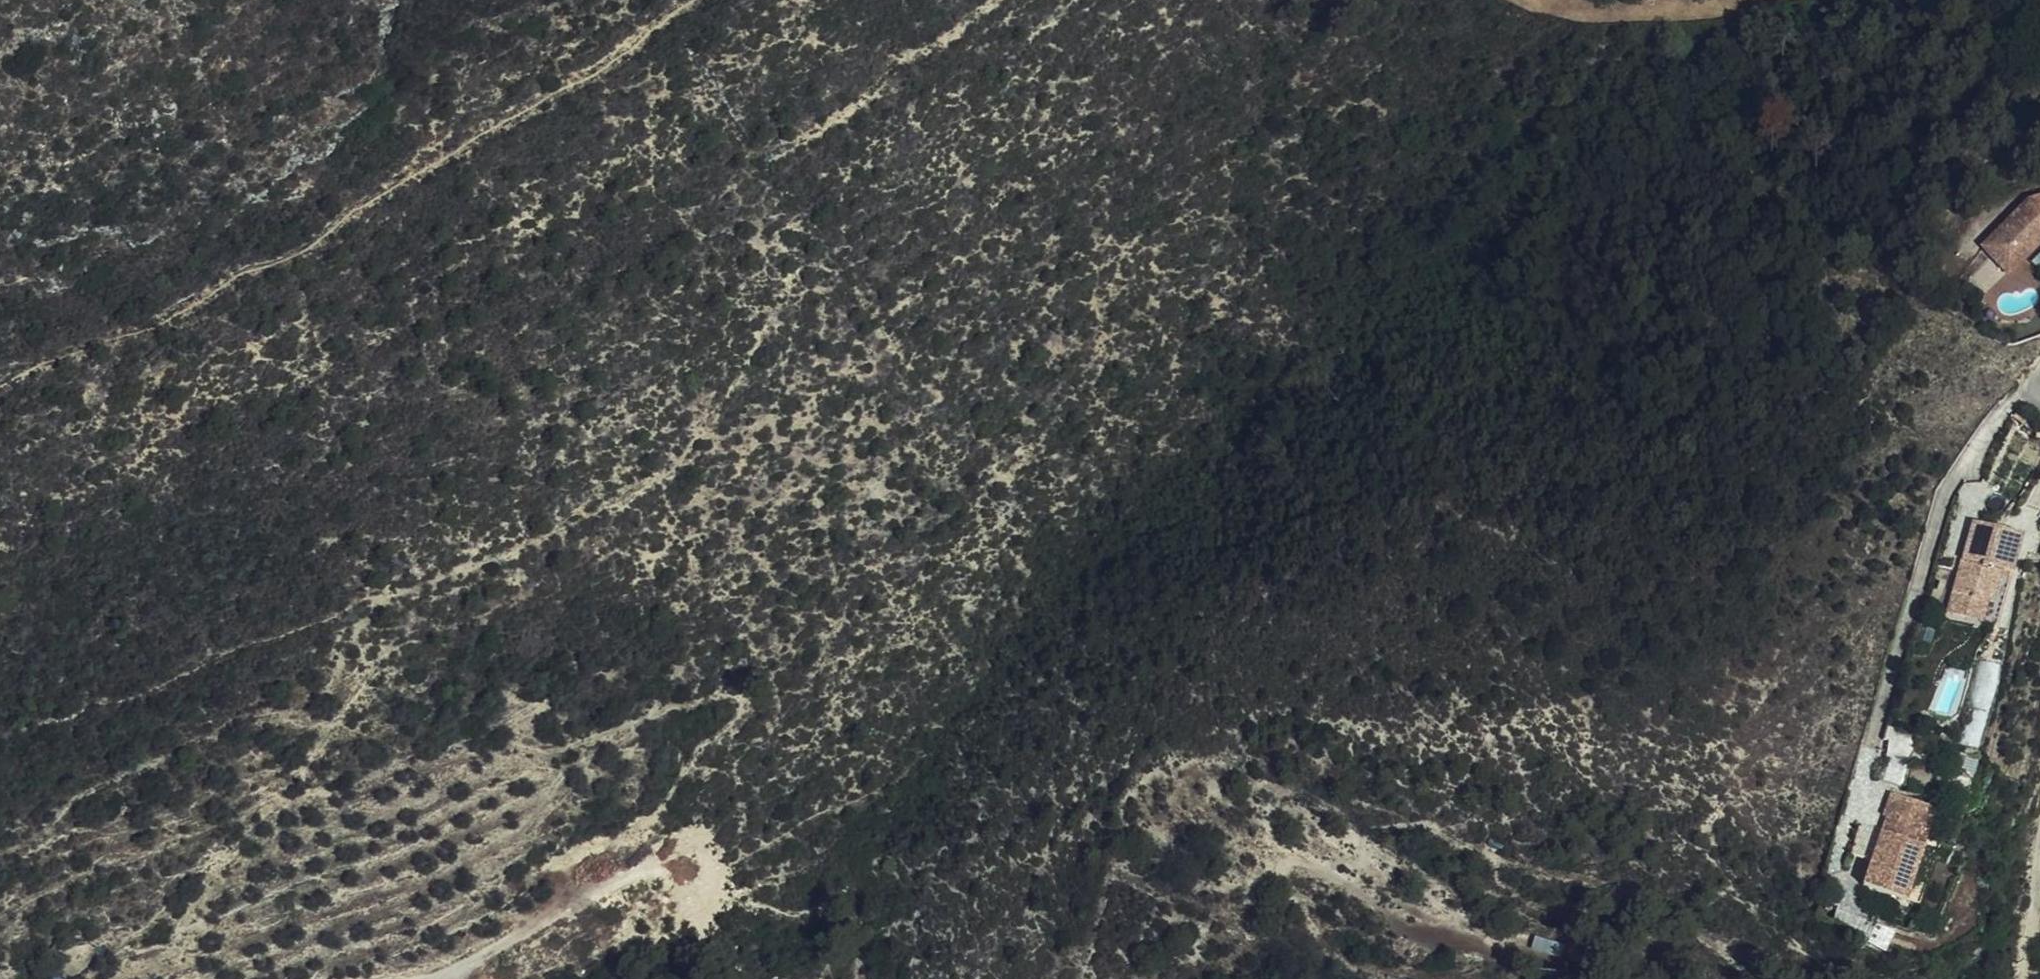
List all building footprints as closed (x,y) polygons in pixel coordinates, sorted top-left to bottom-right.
[(1962,290),(1988,316),(2028,276),(2039,273),(2039,241),(2038,234),(2011,241),(1962,290)] [(2001,579),(1951,564),(1925,657),(1943,662),(1975,672),(1982,651),(1969,646),(1978,615),(1989,619),(2001,579)] [(1978,615),(1969,646),(1982,651),(1992,619),(1989,619),(1978,615)] [(1903,848),(1871,837),(1864,858),(1868,860),(1864,870),(1844,863),(1832,899),(1853,907),(1844,933),(1885,948),(1904,891),(1890,886),(1903,848)] [(1890,886),(1904,891),(1907,882),(1918,852),(1903,848),(1890,886)] [(1907,882),(1904,891),(1885,948),(1899,953),(1922,887),(1907,882)]
